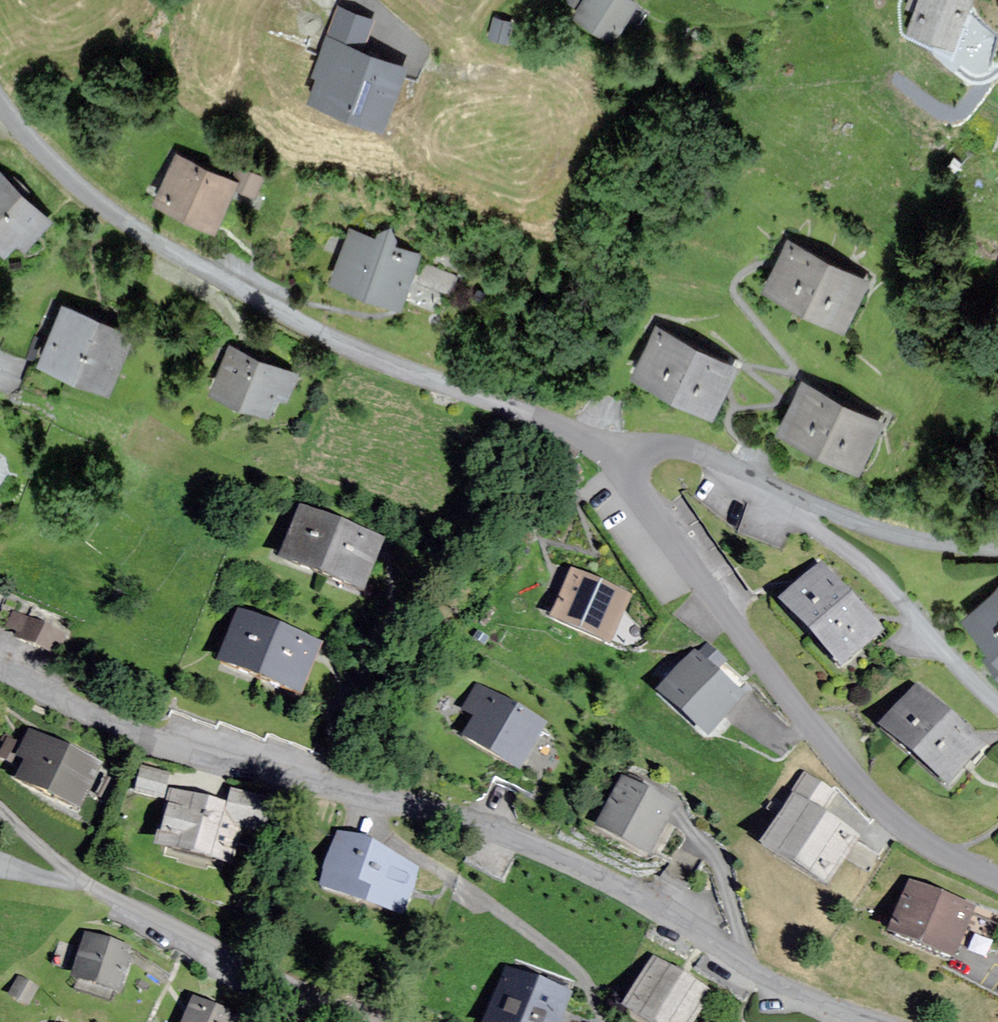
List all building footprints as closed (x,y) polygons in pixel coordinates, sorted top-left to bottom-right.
[(633,0),(584,0),(575,15),(612,37),(634,1),(633,0)] [(908,27),(951,43),(967,0),(918,0),(908,27)] [(513,21),(492,16),(486,36),(508,42),(513,21)] [(404,66),(327,36),(313,71),(319,74),(310,96),(382,124),(404,66)] [(252,195),(261,178),(239,167),(232,179),(178,153),(156,198),(213,225),(232,186),(252,195)] [(0,172),(0,242),(5,248),(18,235),(25,242),(48,219),(0,172)] [(399,304),(417,254),(394,246),(398,235),(380,229),(376,240),(350,231),(333,280),(399,304)] [(866,278),(788,240),(765,288),(843,326),(866,278)] [(454,277),(425,265),(420,278),(449,289),(454,277)] [(129,332),(62,306),(41,360),(107,386),(129,332)] [(734,366),(657,326),(633,373),(710,413),(734,366)] [(284,401),(296,373),(230,346),(212,389),(267,412),(273,396),(284,401)] [(881,421),(803,382),(779,429),(857,468),(881,421)] [(380,545),(302,515),(283,563),(361,594),(380,545)] [(877,633),(820,571),(782,606),(839,668),(877,633)] [(627,598),(572,575),(553,621),(607,643),(627,598)] [(965,614),(991,646),(985,651),(997,667),(997,587),(965,614)] [(61,634),(15,614),(8,629),(19,633),(16,640),(52,655),(61,634)] [(316,650),(239,618),(219,665),(297,697),(316,650)] [(742,699),(694,656),(660,694),(708,737),(742,699)] [(542,725),(477,690),(465,712),(477,718),(465,739),(519,768),(542,725)] [(981,747),(915,692),(881,731),(947,787),(981,747)] [(98,766),(30,736),(19,760),(29,764),(20,784),(78,810),(98,766)] [(839,796),(805,776),(763,849),(827,886),(856,838),(825,820),(839,796)] [(672,809),(622,782),(598,825),(648,853),(672,809)] [(227,807),(171,794),(158,851),(230,868),(238,831),(260,836),(268,802),(231,793),(227,807)] [(416,869),(339,840),(321,887),(398,917),(416,869)] [(970,912),(910,887),(890,936),(951,960),(970,912)] [(132,950),(86,937),(73,980),(119,993),(132,950)] [(653,962),(626,1009),(648,1021),(691,1021),(707,994),(653,962)] [(566,996),(508,974),(489,1021),(556,1021),(566,996)] [(36,987),(18,980),(11,998),(28,1005),(36,987)] [(193,1000),(184,1021),(235,1021),(237,1018),(193,1000)]
